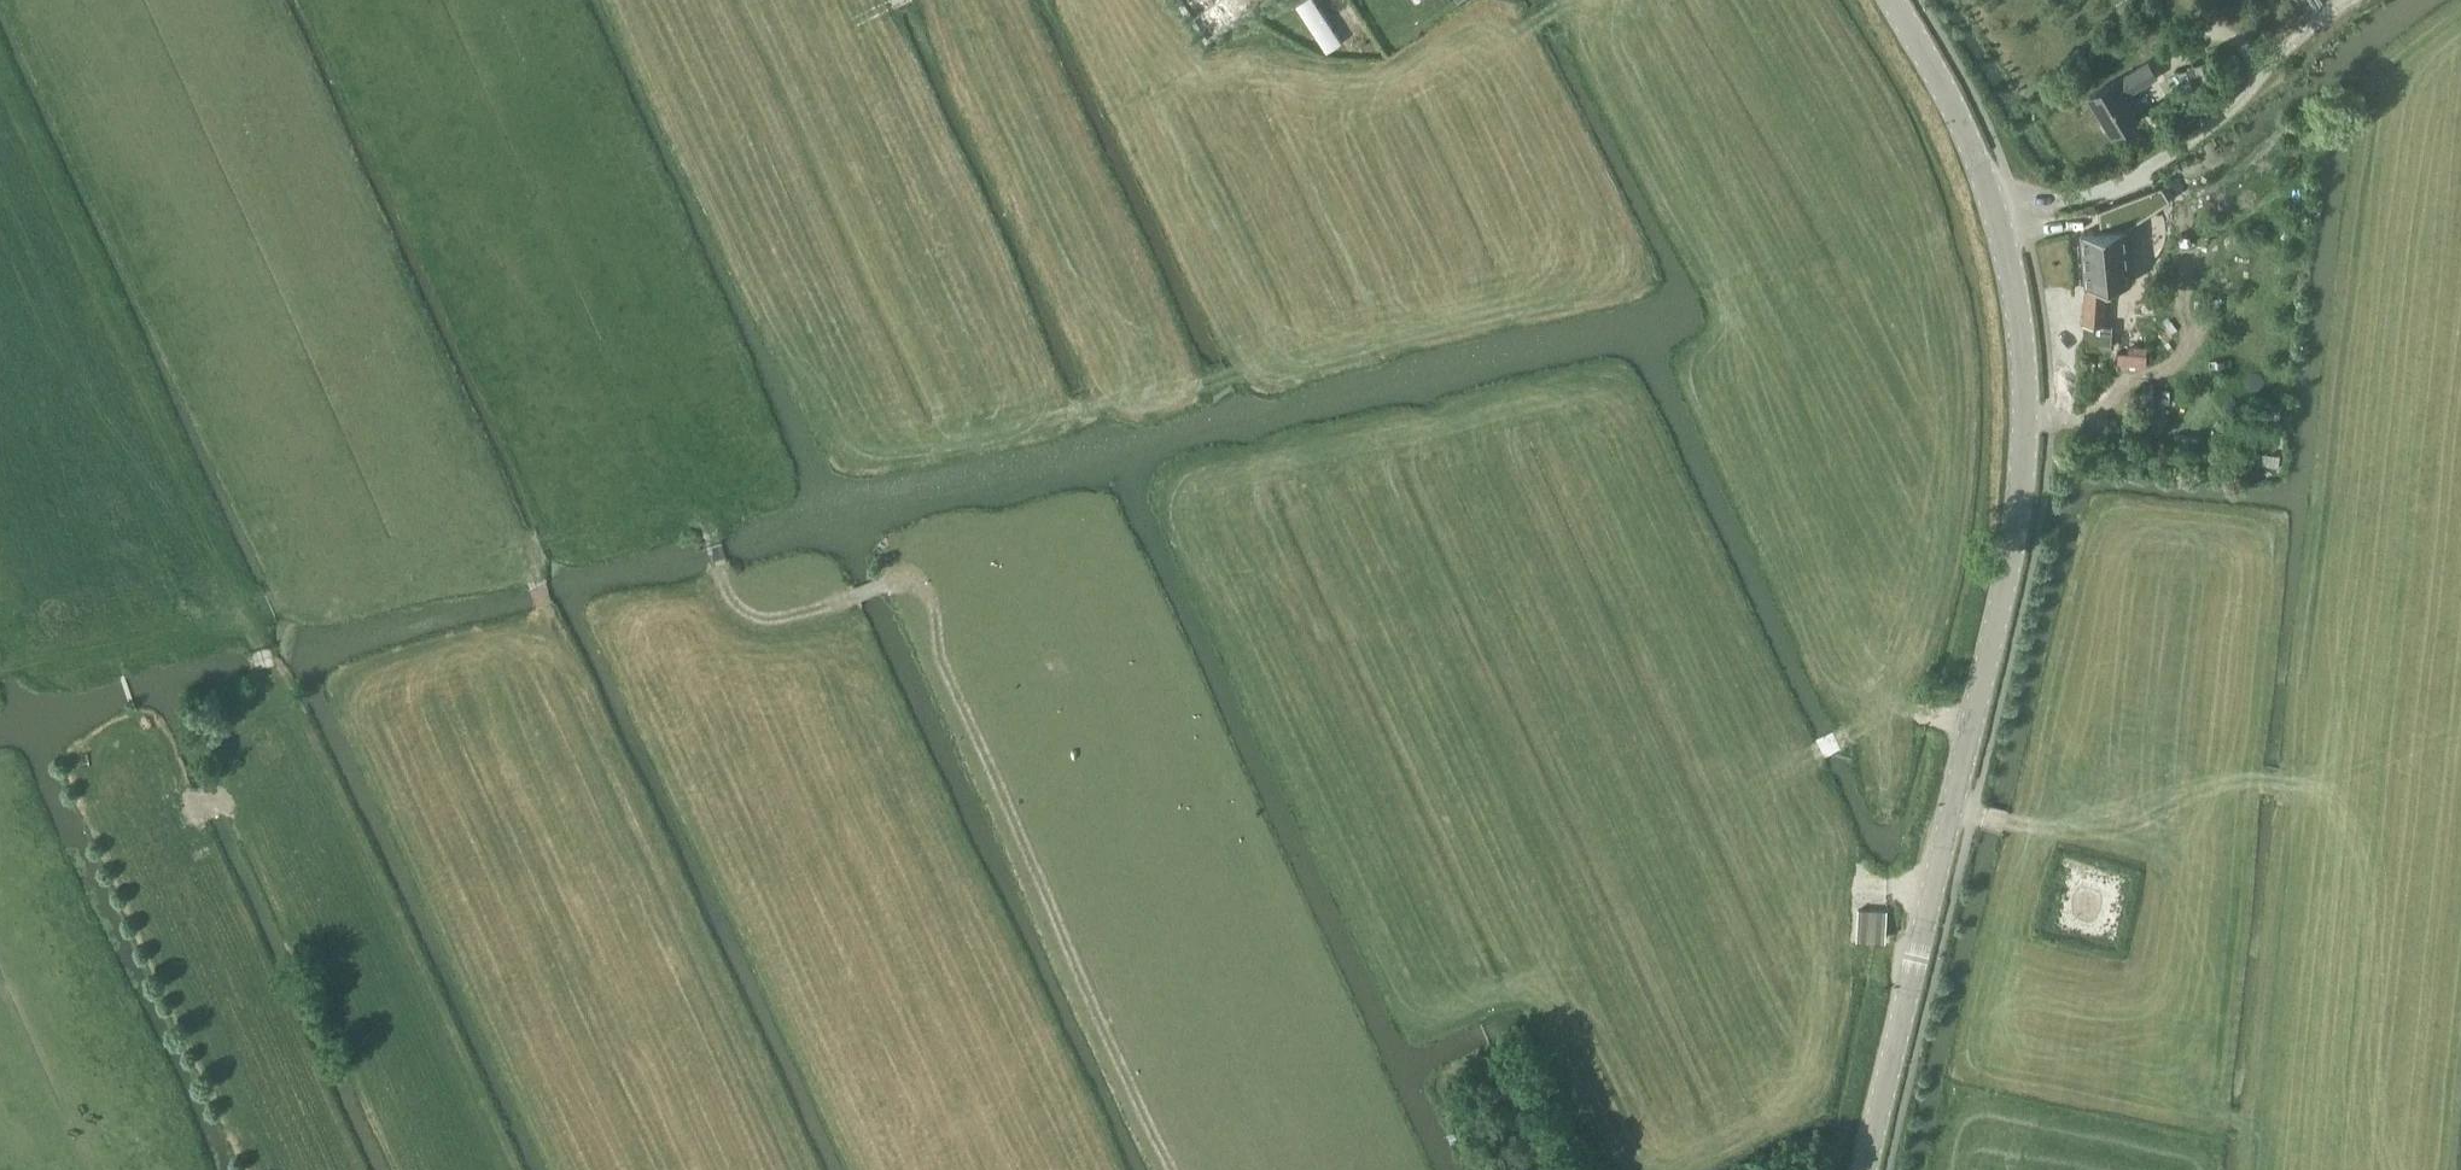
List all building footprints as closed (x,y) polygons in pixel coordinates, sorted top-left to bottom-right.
[(2148,60),(2116,80),(2125,95),(2157,75),(2148,60)] [(2116,79),(2090,94),(2103,116),(2101,122),(2105,128),(2112,130),(2113,131),(2138,116),(2125,95),(2116,80),(2116,79)] [(2126,228),(2083,232),(2084,244),(2087,285),(2129,281),(2128,264),(2129,264),(2126,228)] [(2110,291),(2089,289),(2086,322),(2107,324),(2110,291)] [(2132,354),(2120,353),(2120,362),(2148,363),(2149,347),(2133,346),(2132,354)] [(1859,907),(1858,937),(1877,938),(1887,938),(1889,909),(1859,907)]
